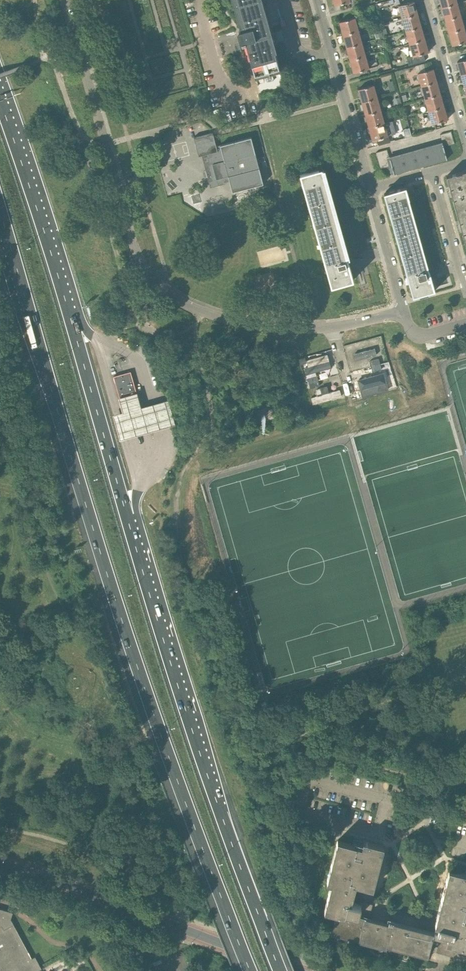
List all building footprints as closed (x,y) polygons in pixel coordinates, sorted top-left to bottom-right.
[(243,29),(239,30),(243,41),(242,41),(243,43),(247,42),(255,73),(279,65),(260,0),(235,0),(243,29)] [(402,18),(418,14),(414,1),(398,5),(402,18)] [(457,3),(442,7),(445,20),(461,15),(457,3)] [(406,31),(421,26),(418,14),(402,18),(406,31)] [(461,15),(445,20),(449,32),(464,28),(461,15)] [(339,22),(343,35),(358,30),(355,17),(339,22)] [(425,39),(421,26),(406,31),(409,43),(425,39)] [(449,32),(452,45),(465,41),(465,34),(464,28),(449,32)] [(358,30),(343,35),(346,47),(362,43),(358,30)] [(425,39),(409,43),(413,56),(407,57),(409,65),(425,60),(423,53),(428,51),(425,39)] [(362,43),(346,47),(350,60),(365,55),(362,43)] [(365,55),(350,60),(353,73),(369,68),(365,55)] [(461,74),(465,73),(465,59),(457,61),(461,74)] [(421,86),(437,81),(433,68),(418,73),(421,86)] [(425,98),(440,94),(437,81),(421,86),(425,98)] [(358,89),(362,102),(377,98),(374,85),(358,89)] [(428,110),(444,106),(440,94),(425,98),(428,110)] [(377,98),(362,102),(365,115),(381,110),(377,98)] [(444,106),(428,110),(432,123),(447,119),(444,106)] [(381,110),(365,115),(369,127),(384,123),(381,110)] [(384,123),(369,127),(372,140),(388,135),(384,123)] [(440,134),(441,141),(453,137),(451,131),(440,134)] [(230,181),(233,191),(264,183),(252,137),(217,146),(213,132),(194,137),(199,156),(202,155),(210,187),(226,183),(226,182),(230,181)] [(393,134),(388,135),(378,138),(377,138),(379,145),(392,141),(395,141),(393,134)] [(453,137),(441,141),(442,144),(443,147),(454,144),(453,137)] [(390,159),(390,162),(391,166),(392,167),(393,173),(446,158),(443,147),(442,144),(390,159)] [(376,152),(377,159),(389,155),(387,149),(376,152)] [(390,162),(390,159),(389,155),(377,159),(379,165),(382,164),(385,163),(388,162),(390,162)] [(349,258),(344,259),(319,169),(301,174),(331,285),(353,279),(350,269),(352,268),(349,258)] [(465,207),(465,171),(446,176),(456,210),(465,207)] [(406,187),(384,193),(413,296),(434,290),(428,268),(425,269),(406,200),(409,199),(406,187)] [(456,210),(465,245),(465,207),(456,210)] [(357,359),(379,355),(377,347),(355,352),(357,359)] [(114,376),(121,400),(137,395),(131,372),(114,376)] [(326,386),(312,390),(313,396),(307,397),(310,406),(340,397),(337,389),(327,392),(326,386)] [(138,395),(137,395),(121,400),(120,400),(123,412),(113,415),(120,440),(176,424),(168,399),(142,407),(138,395)] [(268,419),(274,417),(271,408),(265,410),(268,419)] [(401,455),(396,457),(400,470),(405,469),(401,455)] [(362,847),(338,840),(327,882),(331,883),(324,910),(337,913),(332,933),(387,948),(388,944),(428,955),(431,945),(438,946),(436,951),(439,952),(454,956),(457,945),(465,947),(465,874),(449,870),(435,925),(439,926),(437,934),(435,934),(434,936),(433,936),(434,935),(392,924),(391,927),(353,917),(354,915),(359,916),(359,914),(366,916),(367,911),(369,912),(370,907),(368,906),(369,903),(360,901),(359,904),(352,902),(354,893),(356,883),(374,888),(384,846),(364,841),(362,847)] [(40,970),(42,969),(35,956),(32,958),(14,925),(11,919),(13,912),(0,908),(0,970),(40,970)]
